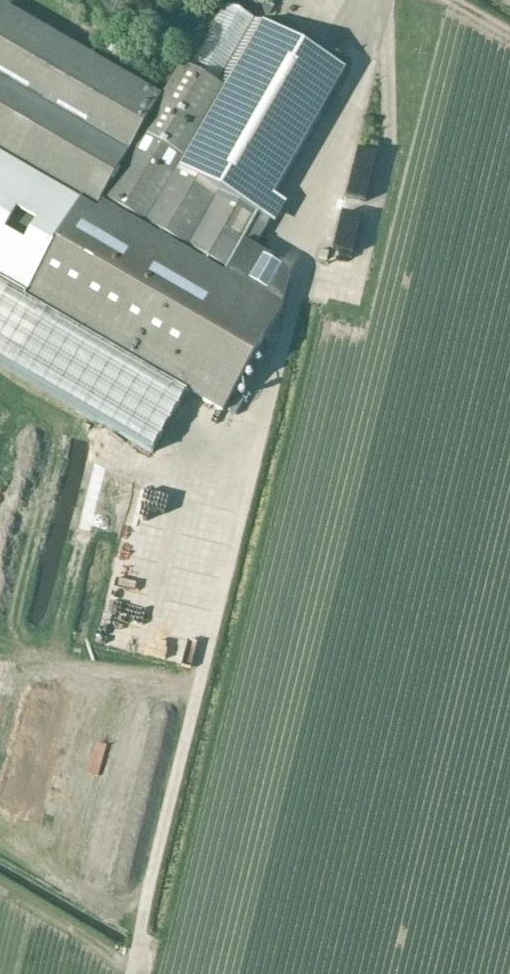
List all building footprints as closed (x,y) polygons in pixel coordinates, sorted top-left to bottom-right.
[(0,4),(0,361),(154,454),(189,395),(224,415),(285,310),(238,282),(269,226),(262,222),(340,78),(319,66),(322,60),(226,3),(200,49),(187,41),(181,51),(195,58),(188,69),(182,65),(163,99),(0,4)] [(296,295),(309,269),(289,259),(276,285),(296,295)]
